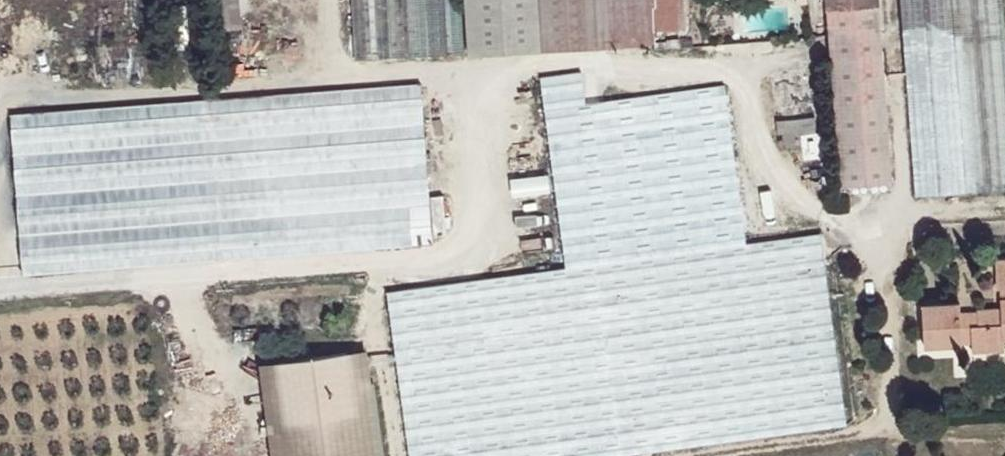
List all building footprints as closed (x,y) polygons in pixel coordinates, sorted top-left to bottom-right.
[(362,63),(470,58),(467,0),(358,0),(362,63)] [(477,56),(555,49),(552,0),(474,0),(477,56)] [(555,49),(664,43),(662,27),(660,0),(552,0),(555,49)] [(662,27),(689,26),(687,11),(696,11),(695,0),(660,0),(662,27)] [(826,11),(882,10),(881,0),(826,0),(826,11)] [(907,34),(919,198),(1004,193),(1004,56),(1002,0),(905,0),(907,34)] [(882,10),(826,11),(830,40),(883,35),(882,10)] [(883,35),(830,40),(843,182),(892,181),(883,35)] [(557,69),(576,264),(405,283),(424,455),(596,455),(860,423),(835,232),(604,262),(603,251),(759,233),(743,81),(608,96),(606,67),(557,69)] [(446,235),(434,77),(373,82),(383,240),(446,235)] [(383,240),(373,82),(27,110),(41,272),(383,240)] [(927,306),(931,351),(976,347),(977,358),(1004,356),(1004,311),(964,314),(963,304),(927,306)] [(296,353),(307,455),(375,455),(364,346),(296,353)]
